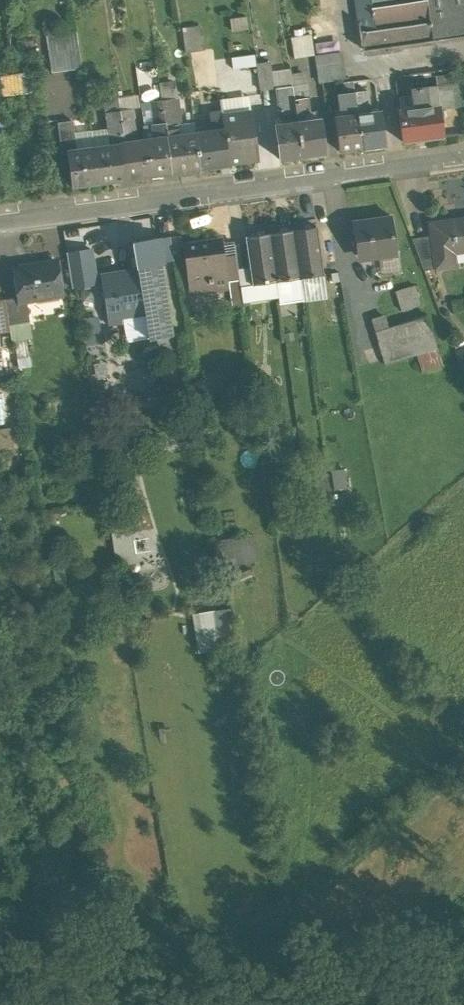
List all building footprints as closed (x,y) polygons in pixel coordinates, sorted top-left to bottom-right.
[(358,24),(357,24),(361,51),(463,37),(463,0),(354,0),(358,24)] [(198,27),(181,29),(184,52),(201,50),(198,27)] [(75,31),(46,34),(50,71),(79,68),(75,31)] [(293,56),(314,53),(311,32),(290,36),(293,56)] [(340,52),(315,56),(319,82),(344,78),(340,52)] [(251,57),(228,60),(229,70),(252,67),(251,57)] [(268,64),(257,65),(261,91),(272,89),(268,64)] [(25,74),(3,77),(5,93),(28,90),(25,74)] [(300,76),(290,77),(292,86),(294,100),(306,98),(306,100),(307,100),(309,87),(308,84),(302,85),(300,76)] [(169,81),(160,83),(162,100),(172,98),(169,81)] [(292,86),(276,88),(280,118),(288,117),(289,124),(298,123),(294,100),(292,86)] [(436,86),(410,90),(412,109),(438,106),(436,86)] [(345,93),(338,94),(340,112),(348,111),(348,116),(357,115),(354,92),(354,87),(345,88),(345,93)] [(354,92),(357,115),(364,114),(363,109),(368,104),(367,91),(354,92)] [(218,92),(202,94),(205,123),(209,125),(222,123),(221,116),(218,92)] [(116,93),(103,94),(105,112),(119,111),(116,93)] [(172,98),(162,100),(165,122),(166,130),(179,128),(180,127),(176,98),(172,98)] [(306,98),(294,100),(298,123),(305,122),(304,116),(309,113),(306,100),(306,98)] [(162,100),(150,101),(152,124),(165,122),(162,100)] [(76,150),(68,101),(54,103),(62,154),(67,153),(67,152),(76,150)] [(412,109),(398,111),(402,142),(442,137),(438,106),(412,109)] [(132,109),(119,111),(124,145),(132,144),(132,142),(135,141),(134,133),(136,133),(132,109)] [(119,111),(105,112),(109,146),(119,144),(120,147),(124,146),(124,145),(119,111)] [(249,112),(221,116),(222,123),(223,130),(228,164),(256,161),(249,112)] [(383,144),(379,112),(364,114),(357,115),(362,147),(383,144)] [(348,116),(334,117),(338,150),(362,147),(357,115),(348,116)] [(305,122),(298,123),(302,156),(324,153),(320,120),(305,122)] [(152,124),(151,124),(153,139),(167,137),(166,130),(165,122),(152,124)] [(222,123),(209,125),(210,132),(223,130),(222,123)] [(289,124),(274,127),(279,159),(302,156),(298,123),(289,124)] [(210,132),(195,134),(200,169),(228,165),(228,164),(223,130),(210,132)] [(195,134),(167,137),(172,173),(200,169),(195,134)] [(153,139),(145,140),(150,175),(172,173),(167,137),(153,139)] [(135,141),(132,142),(132,144),(124,145),(124,146),(120,147),(124,179),(150,175),(145,140),(135,141)] [(109,146),(93,148),(99,182),(124,179),(120,147),(119,144),(109,146)] [(76,150),(67,152),(67,153),(72,186),(99,182),(93,148),(76,150)] [(391,217),(352,223),(356,253),(377,251),(378,257),(396,255),(391,217)] [(430,223),(431,236),(434,258),(454,256),(453,253),(463,251),(463,219),(430,223)] [(316,228),(293,231),(299,278),(323,275),(316,228)] [(293,231),(270,235),(276,282),(299,278),(293,231)] [(270,235),(245,238),(245,244),(249,269),(252,285),(276,282),(270,235)] [(431,236),(412,239),(423,270),(436,268),(434,258),(431,236)] [(170,237),(157,239),(161,262),(174,260),(170,237)] [(157,238),(132,242),(136,267),(137,267),(137,265),(158,262),(158,263),(161,263),(161,262),(157,239),(157,238)] [(221,240),(184,246),(189,283),(208,281),(209,289),(228,286),(227,281),(223,256),(221,240)] [(245,244),(234,245),(236,254),(238,270),(249,269),(245,244)] [(90,249),(67,253),(72,288),(96,284),(90,249)] [(236,254),(223,256),(227,281),(239,279),(238,270),(236,254)] [(55,261),(14,268),(19,297),(20,302),(26,301),(61,295),(55,261)] [(138,271),(101,277),(106,311),(107,311),(109,323),(122,321),(121,314),(144,311),(146,322),(167,319),(158,263),(158,262),(137,265),(137,267),(138,271)] [(415,283),(395,289),(401,309),(421,303),(415,283)] [(19,297),(5,299),(9,326),(29,323),(26,301),(20,302),(19,297)] [(99,315),(85,316),(87,343),(101,341),(99,315)] [(384,316),(371,321),(374,332),(387,327),(384,316)] [(387,327),(374,332),(384,362),(415,353),(421,371),(441,365),(426,316),(387,327)] [(167,319),(146,322),(149,339),(170,335),(167,319)] [(11,444),(8,425),(0,426),(0,445),(11,444)] [(131,531),(124,532),(129,564),(136,562),(131,531)] [(124,532),(112,534),(117,566),(129,564),(124,532)] [(214,637),(232,636),(230,607),(212,608),(214,637)]
